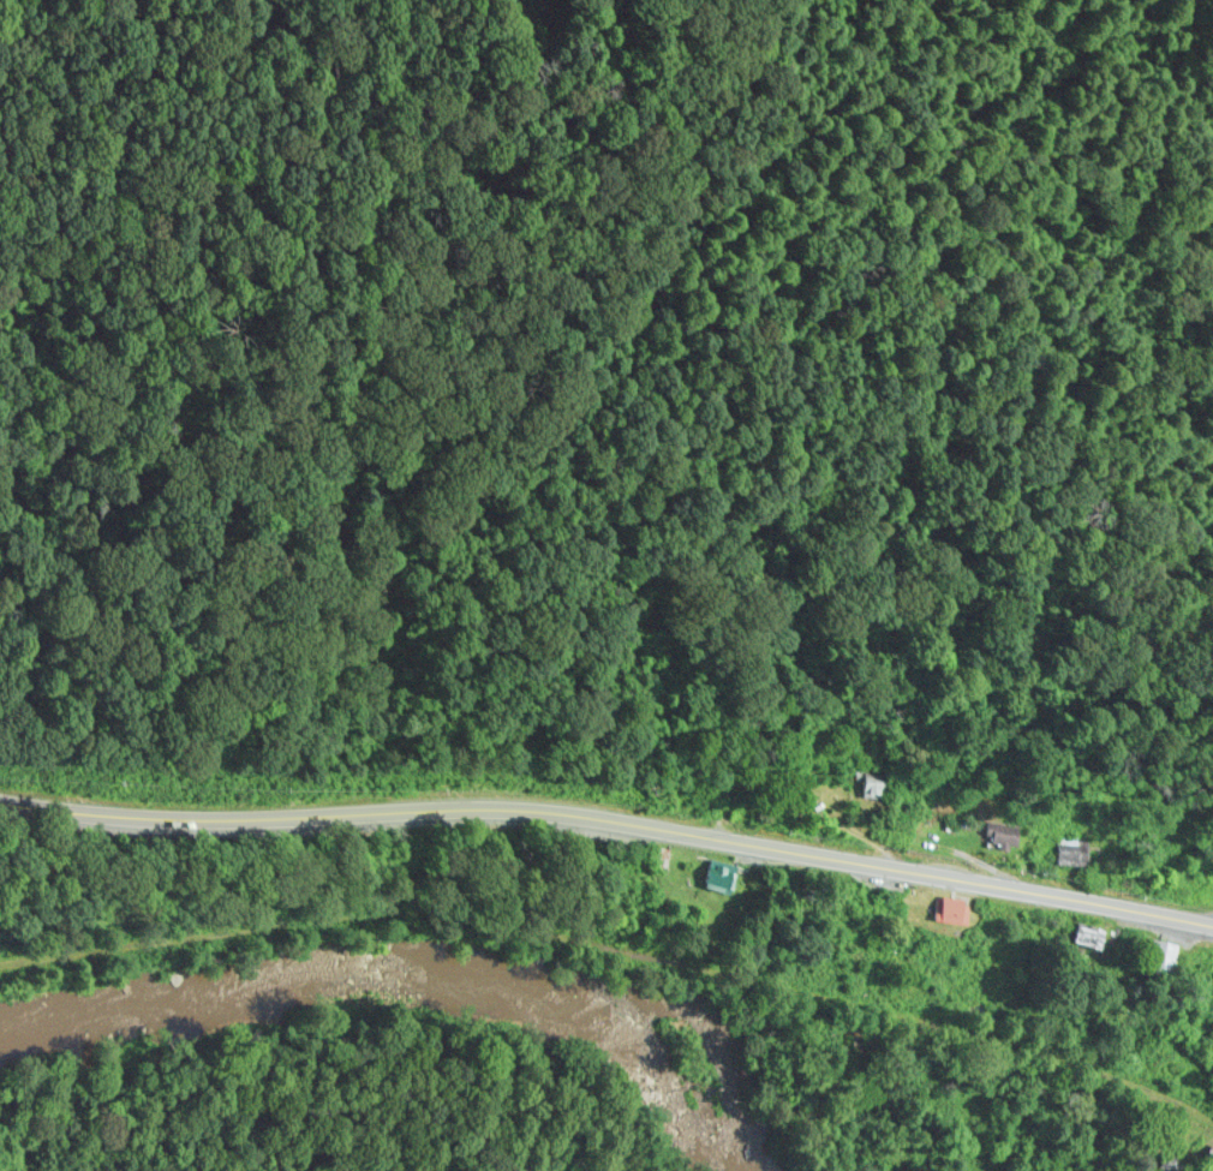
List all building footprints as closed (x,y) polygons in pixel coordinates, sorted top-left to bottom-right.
[(853,796),(875,796),(875,767),(853,767),(853,796)] [(1014,823),(983,819),(981,842),(1011,846),(1014,823)] [(1083,864),(1083,833),(1050,833),(1050,864),(1083,864)] [(659,846),(642,844),(639,862),(656,865),(659,846)] [(718,894),(729,864),(701,853),(690,883),(718,894)] [(955,924),(959,898),(928,893),(924,918),(955,924)]
